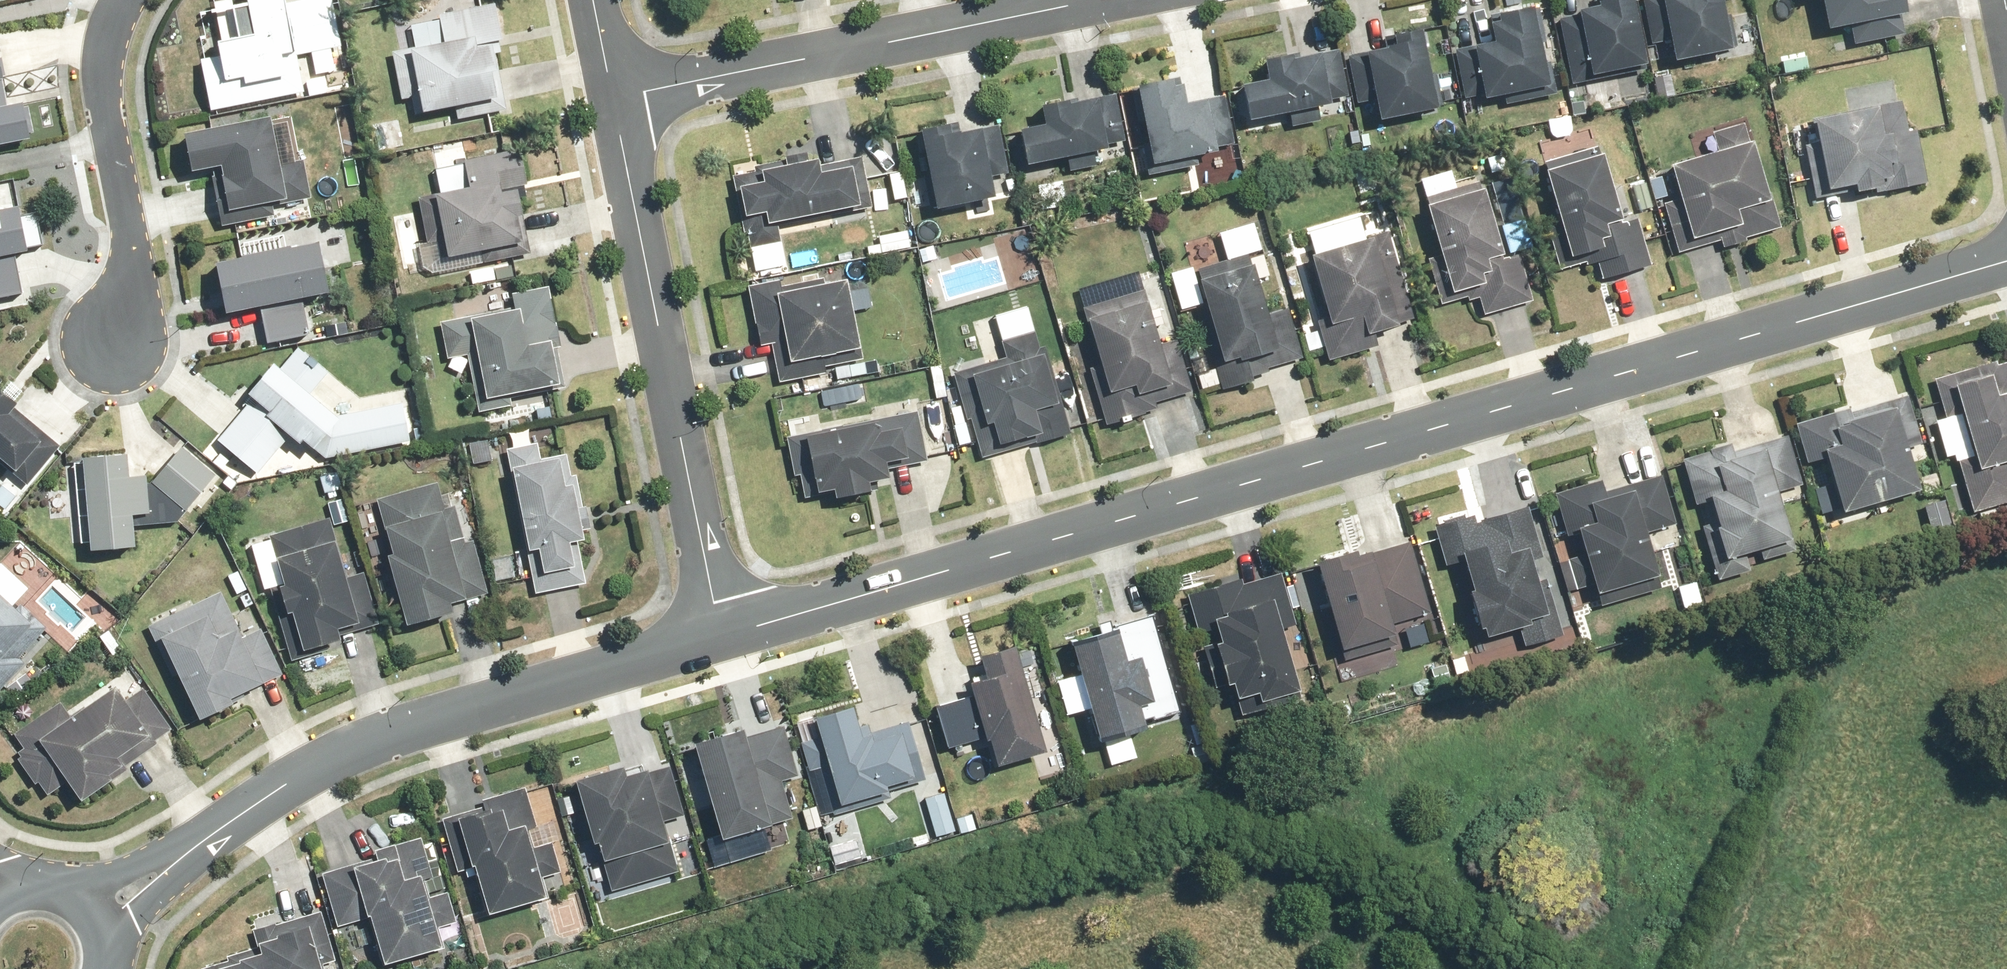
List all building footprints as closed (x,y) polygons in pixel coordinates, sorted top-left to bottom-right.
[(221,1),(207,4),(216,44),(207,46),(210,60),(196,64),(208,119),(349,88),(330,0),(310,0),(288,5),(287,0),(221,0),(221,1)] [(1573,11),(1585,78),(1638,68),(1625,0),(1590,0),(1592,8),(1573,11)] [(1719,19),(1716,0),(1657,0),(1668,61),(1722,51),(1735,48),(1730,17),(1719,19)] [(1822,31),(1847,28),(1849,44),(1901,37),(1896,0),(1818,0),(1822,31)] [(1525,94),(1525,95),(1503,100),(1504,107),(1553,98),(1551,91),(1547,64),(1539,66),(1535,45),(1542,44),(1536,9),(1479,21),(1484,45),(1467,48),(1478,103),(1525,94)] [(502,100),(490,42),(508,39),(502,10),(420,25),(425,48),(416,50),(429,114),(464,107),(467,120),(504,113),(502,100)] [(0,34),(0,145),(31,139),(9,32),(0,34)] [(1435,75),(1424,77),(1416,32),(1385,38),(1387,49),(1362,54),(1375,122),(1428,112),(1441,110),(1435,75)] [(1234,85),(1243,137),(1315,124),(1313,108),(1322,107),(1321,101),(1343,98),(1336,54),(1298,61),(1297,56),(1261,62),(1264,80),(1234,85)] [(1904,132),(1899,102),(1895,81),(1844,90),(1847,110),(1810,117),(1823,193),(1848,189),(1850,199),(1922,187),(1913,130),(1904,132)] [(1180,107),(1175,82),(1132,91),(1147,167),(1231,150),(1221,98),(1180,107)] [(1014,132),(1020,166),(1063,158),(1066,175),(1096,168),(1092,148),(1118,143),(1109,98),(1072,106),(1071,102),(1036,109),(1040,127),(1014,132)] [(1741,120),(1693,136),(1700,157),(1663,169),(1687,241),(1726,228),(1731,243),(1777,229),(1741,120)] [(213,212),(216,228),(271,220),(269,206),(306,201),(300,164),(271,169),(264,123),(177,137),(183,175),(214,171),(220,211),(213,212)] [(960,126),(917,132),(929,210),(989,201),(986,179),(1005,176),(999,129),(961,135),(960,126)] [(525,252),(515,213),(509,191),(524,188),(514,151),(434,172),(440,196),(426,199),(443,263),(481,252),(484,263),(525,252)] [(1639,219),(1618,224),(1602,154),(1542,168),(1565,270),(1618,258),(1621,271),(1650,265),(1639,219)] [(814,169),(812,160),(755,173),(757,183),(733,188),(739,220),(758,216),(761,227),(867,205),(857,160),(814,169)] [(1517,255),(1499,260),(1476,182),(1417,199),(1440,278),(1449,308),(1478,300),(1483,317),(1530,302),(1517,255)] [(13,223),(10,209),(0,210),(0,300),(18,298),(11,257),(18,256),(36,254),(30,219),(13,223)] [(1370,242),(1363,244),(1356,217),(1306,231),(1313,257),(1306,259),(1323,323),(1315,325),(1325,363),(1374,349),(1370,335),(1393,328),(1370,242)] [(313,336),(306,300),(327,296),(317,246),(217,265),(226,315),(265,308),(272,343),(313,336)] [(1247,364),(1250,375),(1299,362),(1285,309),(1259,316),(1244,258),(1193,272),(1219,366),(1257,356),(1259,361),(1247,364)] [(781,289),(779,280),(747,287),(769,385),(862,364),(843,281),(822,286),(821,280),(781,289)] [(1174,340),(1155,345),(1141,287),(1082,301),(1104,391),(1105,398),(1097,400),(1103,424),(1155,411),(1153,401),(1187,393),(1174,340)] [(562,387),(546,303),(544,290),(506,298),(508,310),(465,318),(480,402),(562,387)] [(1026,305),(972,321),(986,365),(947,378),(975,466),(1068,438),(1026,305)] [(240,397),(248,404),(215,442),(255,476),(286,440),(294,447),(297,445),(303,450),(306,446),(323,461),(404,442),(396,390),(360,398),(298,346),(276,374),(266,366),(240,397)] [(1932,421),(1943,462),(1973,454),(1978,470),(1960,475),(1971,511),(2006,500),(2006,358),(1952,374),(1931,380),(1942,419),(1932,421)] [(1795,425),(1802,455),(1819,451),(1835,511),(1926,487),(1903,396),(1795,425)] [(26,487),(58,449),(0,400),(0,465),(26,487)] [(828,492),(830,500),(875,490),(873,481),(885,479),(883,469),(924,460),(914,413),(801,438),(813,494),(828,492)] [(1758,445),(1756,437),(1677,460),(1711,578),(1793,555),(1774,491),(1799,484),(1786,437),(1758,445)] [(494,440),(467,446),(472,468),(499,463),(494,440)] [(581,544),(577,524),(583,522),(575,478),(569,479),(564,454),(539,459),(536,446),(505,452),(525,555),(531,594),(580,584),(573,546),(581,544)] [(210,475),(179,449),(149,485),(180,511),(210,475)] [(123,483),(122,459),(70,462),(76,553),(126,550),(123,518),(145,516),(142,481),(123,483)] [(1601,491),(1600,482),(1554,492),(1579,608),(1657,591),(1638,533),(1672,524),(1662,477),(1601,491)] [(438,487),(374,501),(386,554),(380,555),(397,632),(446,621),(443,607),(486,598),(475,547),(466,549),(457,507),(443,510),(438,487)] [(1943,499),(1919,507),(1928,533),(1952,525),(1943,499)] [(1524,506),(1473,521),(1471,513),(1440,522),(1443,533),(1474,640),(1519,627),(1524,646),(1562,635),(1524,506)] [(271,527),(306,646),(363,630),(328,510),(271,527)] [(1426,610),(1409,543),(1362,556),(1361,550),(1312,563),(1338,660),(1395,645),(1389,621),(1426,610)] [(1252,692),(1255,706),(1295,696),(1277,628),(1294,623),(1277,562),(1182,588),(1192,626),(1210,621),(1215,640),(1210,641),(1223,688),(1229,685),(1233,697),(1252,692)] [(1665,587),(1670,607),(1699,600),(1693,579),(1665,587)] [(189,599),(143,624),(194,719),(278,674),(256,633),(238,642),(212,593),(192,604),(189,599)] [(1,688),(14,701),(36,678),(16,659),(43,631),(17,605),(8,613),(0,605),(0,689),(1,688)] [(1139,722),(1173,712),(1143,618),(1050,648),(1083,751),(1142,732),(1139,722)] [(96,638),(112,659),(121,653),(123,655),(130,650),(113,626),(96,638)] [(967,681),(970,693),(932,705),(945,749),(983,737),(991,763),(1041,749),(1010,645),(986,652),(992,673),(967,681)] [(12,736),(22,749),(29,744),(73,803),(168,733),(136,691),(120,703),(107,686),(66,717),(56,703),(12,736)] [(886,795),(884,789),(921,778),(904,722),(857,736),(848,704),(808,716),(834,804),(859,797),(861,803),(886,795)] [(689,741),(700,780),(689,783),(698,812),(709,808),(716,831),(725,861),(763,849),(756,825),(790,815),(779,778),(796,773),(781,724),(741,736),(738,727),(689,741)] [(683,813),(668,766),(645,773),(642,765),(620,772),(618,766),(574,780),(610,890),(678,868),(662,820),(683,813)] [(538,844),(523,791),(479,803),(480,807),(451,815),(479,914),(544,897),(539,878),(558,873),(549,841),(538,844)] [(379,968),(383,968),(444,949),(436,925),(454,920),(443,889),(426,894),(421,879),(430,876),(417,837),(314,871),(334,930),(363,920),(379,968)] [(322,965),(334,961),(320,912),(307,915),(248,933),(252,947),(227,954),(228,958),(199,966),(200,968),(323,968),(322,965)]
